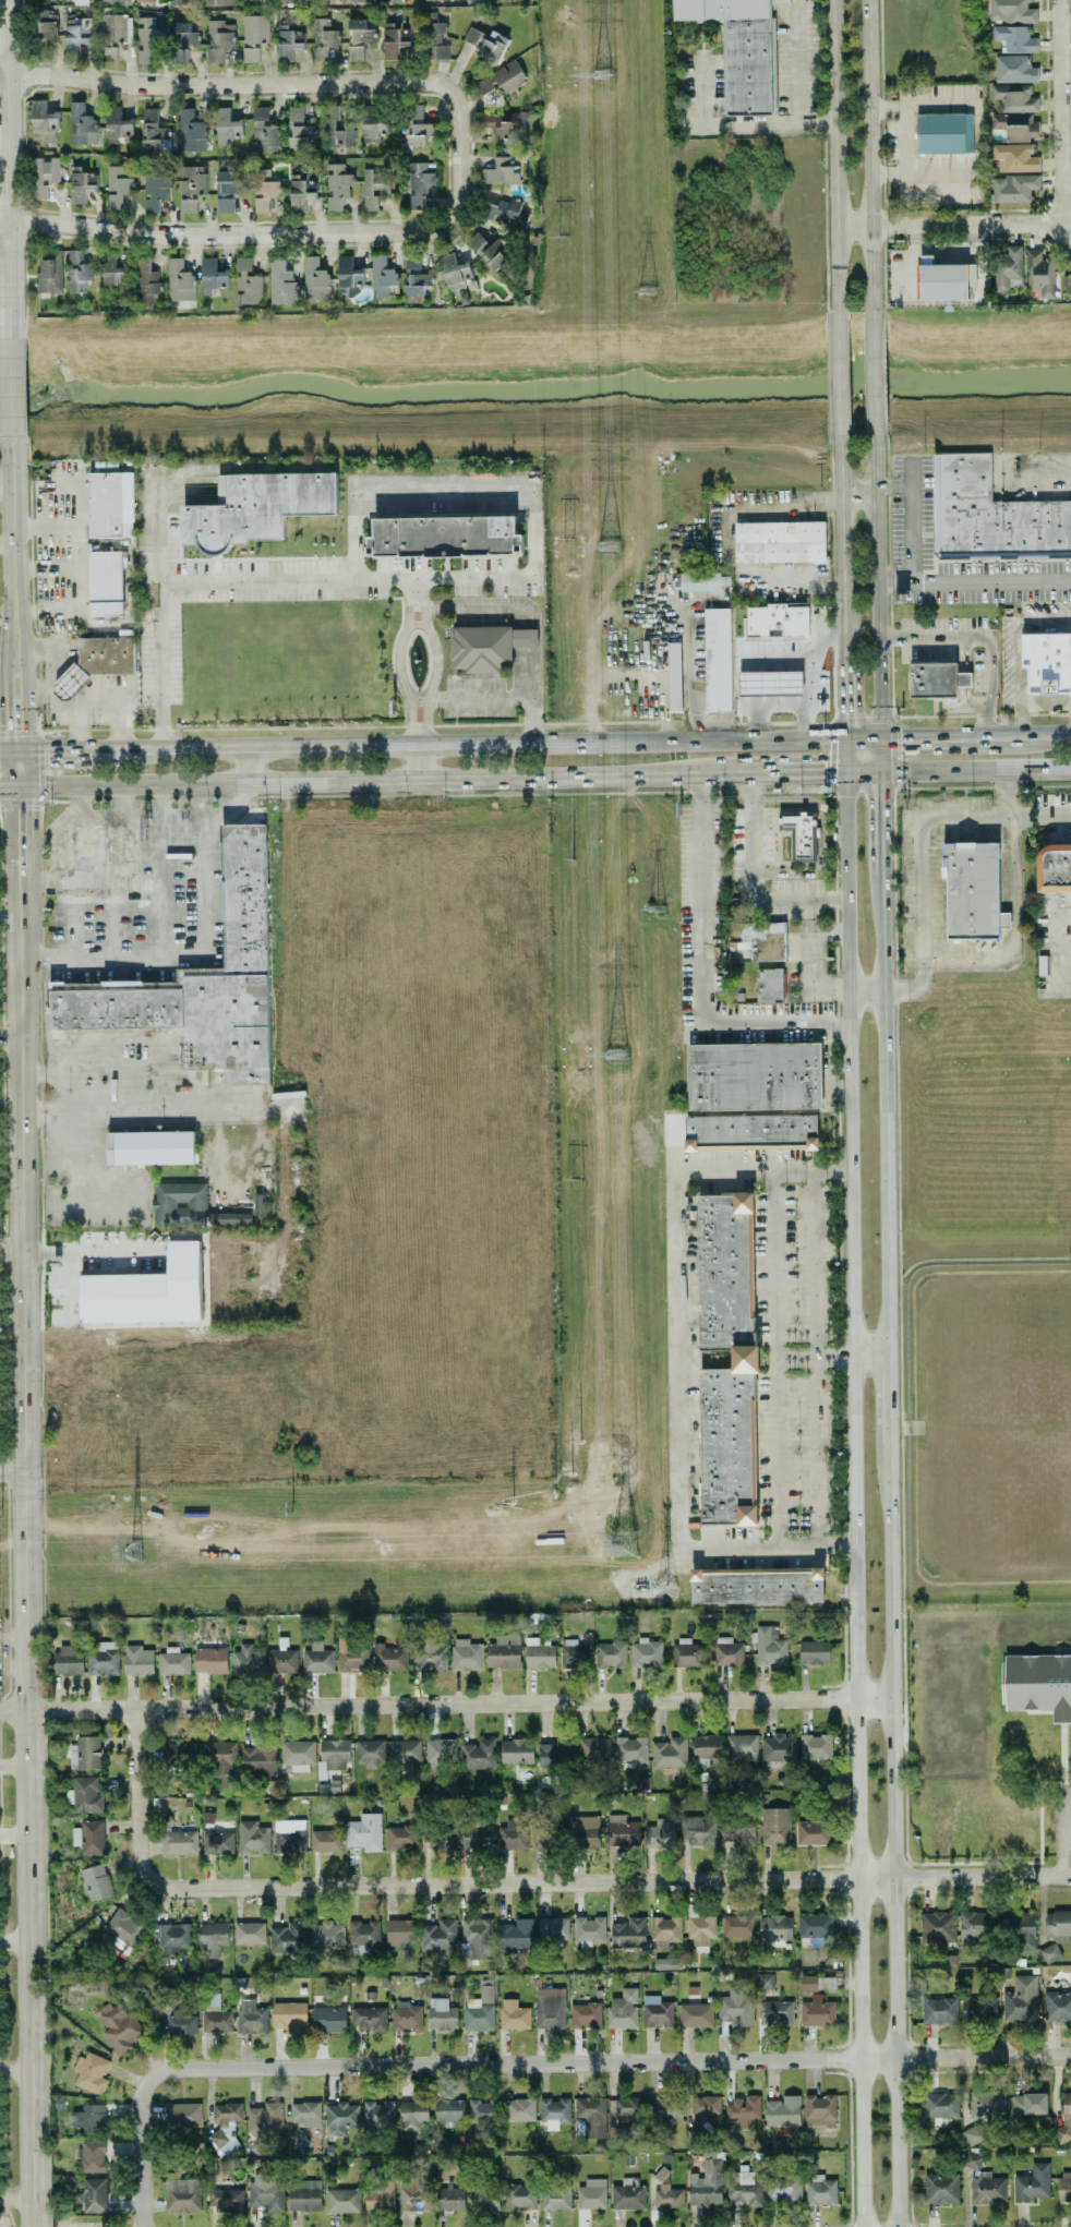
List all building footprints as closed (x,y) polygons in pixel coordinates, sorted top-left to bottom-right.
[(723,115),(774,115),(773,5),(790,4),(790,0),(674,0),(674,23),(722,22),(723,115)] [(1036,8),(1028,8),(1028,0),(992,0),(992,22),(1036,23),(1036,8)] [(449,58),(449,44),(443,44),(443,22),(435,23),(435,12),(418,12),(419,59),(449,58)] [(131,14),(101,15),(102,61),(116,61),(116,43),(131,43),(131,14)] [(37,38),(54,38),(54,15),(37,16),(37,38)] [(259,62),(258,44),(268,44),(268,15),(242,16),(244,62),(259,62)] [(91,43),(91,18),(64,19),(65,56),(80,56),(79,43),(91,43)] [(314,61),(328,60),(327,47),(338,47),(338,30),(330,30),(330,18),(313,18),(314,61)] [(349,19),(350,61),(363,60),(363,41),(375,41),(375,29),(366,29),(366,19),(349,19)] [(173,22),(173,64),(187,63),(187,44),(198,44),(198,32),(190,32),(190,22),(173,22)] [(384,60),(398,60),(399,46),(410,47),(410,29),(392,29),(393,22),(384,22),(384,60)] [(233,23),(207,24),(209,63),(222,63),(222,49),(234,49),(233,23)] [(305,31),(288,31),(288,25),(278,24),(278,59),(293,59),(293,49),(304,49),(305,31)] [(508,40),(469,25),(463,41),(480,47),(477,56),(498,64),(508,40)] [(1028,25),(992,26),(992,40),(1004,40),(1004,53),(1037,52),(1037,38),(1028,38),(1028,25)] [(1037,82),(1037,67),(1029,68),(1029,55),(994,55),(995,82),(1037,82)] [(475,83),(482,96),(497,87),(501,95),(527,80),(515,59),(475,83)] [(1030,84),(991,85),(991,99),(1000,99),(1000,112),(1038,111),(1038,97),(1031,97),(1030,84)] [(31,100),(32,137),(41,137),(41,143),(54,143),(54,128),(58,128),(58,112),(46,112),(45,100),(31,100)] [(70,145),(95,144),(95,115),(85,115),(85,101),(70,102),(70,145)] [(324,146),(353,147),(354,131),(334,130),(334,120),(339,120),(339,105),(326,105),(324,146)] [(120,106),(106,106),(107,143),(117,143),(117,135),(133,134),(132,120),(121,120),(120,106)] [(256,154),(279,153),(278,124),(268,124),(267,106),(252,107),(253,143),(255,142),(256,154)] [(289,147),(306,147),(306,137),(316,136),(316,124),(311,125),(311,117),(303,118),(303,106),(290,107),(290,138),(289,138),(289,147)] [(379,143),(380,133),(387,133),(388,112),(377,112),(377,107),(363,106),(361,142),(379,143)] [(242,120),(230,121),(230,107),(215,107),(216,145),(226,144),(226,137),(242,137),(242,120)] [(422,107),(412,107),(413,135),(408,135),(408,146),(432,145),(432,123),(422,123),(422,107)] [(195,108),(178,108),(180,151),(205,150),(204,117),(195,117),(195,108)] [(964,113),(916,114),(916,154),(965,153),(964,113)] [(511,114),(480,115),(481,134),(512,134),(511,114)] [(1036,114),(1004,115),(1005,142),(1029,141),(1029,137),(1037,137),(1036,114)] [(169,128),(158,127),(158,122),(143,122),(142,149),(160,149),(161,139),(169,139),(169,128)] [(992,144),(992,159),(1002,159),(1003,171),(1038,171),(1038,156),(1032,156),(1031,144),(992,144)] [(520,182),(519,166),(512,166),(511,156),(494,156),(495,168),(481,169),(482,183),(520,182)] [(60,158),(33,157),(33,200),(47,200),(47,183),(59,183),(60,158)] [(434,172),(426,173),(426,162),(408,163),(409,209),(424,209),(424,196),(431,196),(431,185),(435,185),(434,172)] [(342,210),(342,197),(349,197),(349,185),(352,185),(352,174),(343,174),(343,163),(326,163),(326,195),(327,195),(327,210),(342,210)] [(124,166),(107,166),(108,208),(122,208),(122,194),(132,194),(132,177),(125,177),(124,166)] [(196,212),(196,194),(206,194),(206,174),(195,174),(195,166),(180,166),(180,213),(196,212)] [(71,203),(85,204),(86,190),(97,190),(97,172),(80,172),(80,167),(72,167),(71,203)] [(363,210),(378,210),(378,194),(389,193),(388,169),(362,170),(363,210)] [(268,198),(278,198),(278,181),(270,181),(270,170),(253,170),(254,212),(268,212),(268,198)] [(216,172),(217,213),(232,212),(232,193),(242,193),(242,171),(216,172)] [(304,211),(304,198),(316,198),(316,181),(299,181),(299,174),(290,174),(289,211),(304,211)] [(1031,201),(1031,189),(1039,189),(1039,175),(991,176),(992,202),(1031,201)] [(159,213),(159,200),(168,200),(168,177),(145,177),(145,199),(144,199),(144,213),(159,213)] [(511,198),(509,201),(497,196),(488,217),(512,227),(522,202),(511,198)] [(490,244),(476,231),(465,241),(494,271),(507,259),(500,252),(506,245),(498,237),(490,244)] [(995,291),(1009,291),(1009,279),(1022,278),(1021,245),(1007,245),(1007,254),(994,255),(995,291)] [(1026,250),(1027,289),(1039,289),(1040,298),(1055,297),(1054,258),(1041,258),(1041,249),(1026,250)] [(69,292),(85,292),(85,281),(93,280),(93,263),(83,263),(82,250),(68,250),(69,292)] [(406,296),(424,296),(424,286),(431,285),(431,272),(421,272),(421,252),(405,253),(406,296)] [(452,307),(469,303),(466,291),(476,289),(469,262),(457,265),(454,252),(440,255),(452,307)] [(363,283),(364,269),(352,268),(352,255),(338,255),(337,293),(347,293),(348,283),(363,283)] [(143,304),(154,304),(154,294),(160,293),(160,271),(151,271),(150,256),(136,256),(136,294),(143,294),(143,304)] [(318,256),(303,256),(304,298),(330,298),(330,270),(318,271),(318,256)] [(372,298),(388,298),(388,286),(397,285),(396,268),(386,268),(386,256),(371,256),(372,298)] [(128,280),(127,257),(101,258),(102,285),(118,285),(118,280),(128,280)] [(216,257),(201,258),(202,295),(212,295),(212,287),(228,287),(228,270),(216,270),(216,257)] [(236,304),(261,304),(261,274),(251,274),(251,257),(235,257),(236,273),(236,304)] [(270,304),(298,303),(298,280),(292,280),(292,270),(285,270),(285,257),(269,257),(270,304)] [(168,258),(169,300),(194,300),(194,272),(183,272),(183,258),(168,258)] [(1064,262),(1070,273),(1060,279),(1070,297),(1070,258),(1064,262)] [(36,271),(37,293),(62,292),(62,259),(40,260),(40,271),(36,271)] [(920,299),(968,299),(968,285),(975,285),(975,264),(919,264),(920,299)] [(941,552),(941,559),(1070,558),(1070,500),(991,501),(990,453),(933,453),(934,552),(941,552)] [(88,473),(89,537),(134,537),(132,472),(88,473)] [(217,474),(217,505),(182,505),(182,545),(199,545),(199,550),(248,549),(248,540),(285,539),(285,515),(338,515),(337,473),(217,474)] [(373,518),(374,537),(368,537),(368,556),(523,555),(522,534),(517,534),(516,516),(373,518)] [(825,521),(734,522),(734,562),(826,562),(825,521)] [(90,616),(123,616),(122,551),(89,552),(90,616)] [(720,590),(720,585),(729,585),(729,573),(676,574),(677,592),(720,590)] [(746,605),(747,636),(809,635),(808,604),(746,605)] [(730,608),(703,608),(704,711),(731,710),(730,608)] [(512,647),(538,647),(538,627),(452,627),(452,672),(499,672),(499,667),(512,667),(512,647)] [(1069,634),(1021,634),(1021,667),(1028,667),(1028,695),(1069,694),(1069,634)] [(78,638),(78,666),(57,667),(57,683),(135,682),(134,637),(78,638)] [(680,642),(667,642),(668,712),(681,711),(680,642)] [(956,697),(955,662),(909,663),(909,698),(956,697)] [(802,671),(738,672),(739,696),(802,695),(802,671)] [(224,1084),(269,1083),(265,806),(250,807),(221,835),(224,967),(176,968),(176,980),(51,983),(51,989),(48,989),(49,1028),(183,1026),(185,1068),(224,1068),(224,1084)] [(795,857),(795,826),(782,826),(782,823),(778,823),(778,818),(782,818),(782,816),(801,816),(801,811),(806,811),(806,816),(811,816),(811,819),(815,819),(815,824),(810,824),(810,857),(795,857)] [(947,938),(946,842),(997,842),(998,913),(1010,913),(1010,928),(998,928),(998,937),(947,938)] [(1049,843),(1070,843),(1070,892),(1037,892),(1036,858),(1037,854),(1040,848),(1045,845),(1049,843)] [(786,960),(785,921),(740,922),(741,947),(749,947),(750,961),(786,960)] [(756,968),(756,1002),(783,1002),(782,968),(756,968)] [(687,1045),(688,1111),(821,1109),(820,1043),(687,1045)] [(817,1149),(817,1115),(686,1115),(686,1149),(817,1149)] [(107,1131),(194,1130),(194,1164),(108,1165),(107,1131)] [(156,1182),(205,1182),(205,1224),(156,1224),(156,1208),(152,1208),(152,1200),(156,1200),(156,1182)] [(254,1193),(264,1193),(264,1214),(254,1214),(254,1193)] [(208,1213),(251,1213),(251,1223),(209,1224),(208,1213)] [(82,1276),(116,1276),(115,1263),(137,1262),(137,1275),(171,1275),(172,1319),(84,1320),(82,1276)] [(691,1569),(691,1604),(823,1603),(823,1568),(691,1569)] [(757,1666),(788,1665),(787,1639),(778,1639),(778,1625),(756,1626),(757,1666)] [(521,1668),(519,1634),(495,1635),(496,1644),(486,1644),(487,1669),(521,1668)] [(446,1669),(446,1646),(438,1646),(438,1637),(411,1638),(412,1660),(418,1660),(418,1670),(446,1669)] [(525,1637),(525,1667),(555,1667),(555,1645),(548,1645),(549,1638),(525,1637)] [(715,1665),(743,1664),(743,1643),(732,1643),(732,1637),(714,1637),(715,1665)] [(482,1643),(469,1644),(469,1638),(451,1638),(452,1669),(482,1668),(482,1643)] [(302,1650),(302,1671),(334,1672),(334,1650),(322,1650),(322,1639),(310,1639),(310,1650),(302,1650)] [(337,1671),(368,1671),(369,1639),(338,1639),(337,1671)] [(591,1645),(577,1645),(577,1639),(562,1639),(561,1667),(590,1668),(591,1645)] [(702,1666),(702,1643),(691,1643),(691,1640),(672,1640),(673,1667),(702,1666)] [(118,1641),(96,1642),(96,1649),(88,1649),(88,1674),(118,1674),(118,1641)] [(829,1641),(800,1641),(799,1662),(828,1662),(829,1641)] [(663,1665),(662,1642),(631,1642),(632,1667),(643,1667),(643,1665),(663,1665)] [(373,1671),(407,1670),(407,1647),(384,1647),(384,1643),(373,1643),(373,1671)] [(626,1643),(595,1643),(595,1668),(627,1667),(626,1643)] [(233,1672),(263,1672),(263,1652),(252,1652),(252,1644),(239,1644),(239,1651),(232,1651),(233,1672)] [(55,1674),(83,1674),(83,1651),(72,1652),(71,1645),(54,1646),(55,1674)] [(153,1649),(141,1650),(141,1645),(124,1645),(124,1675),(153,1675),(153,1649)] [(227,1649),(195,1648),(194,1672),(227,1673),(227,1649)] [(190,1674),(189,1652),(179,1652),(178,1649),(158,1649),(159,1675),(190,1674)] [(267,1650),(268,1673),(298,1672),(297,1649),(267,1650)] [(1006,1710),(1052,1709),(1052,1723),(1070,1722),(1070,1654),(1005,1655),(1006,1710)] [(761,1761),(796,1762),(796,1737),(785,1737),(785,1733),(772,1733),(772,1738),(762,1738),(761,1761)] [(757,1734),(726,1735),(726,1757),(736,1757),(737,1764),(758,1763),(757,1734)] [(800,1761),(817,1761),(817,1759),(831,1759),(831,1735),(800,1734),(800,1761)] [(693,1736),(693,1764),(710,1764),(710,1758),(721,1757),(721,1735),(693,1736)] [(71,1769),(100,1769),(101,1736),(72,1736),(71,1769)] [(652,1742),(652,1767),(687,1767),(687,1736),(669,1736),(669,1742),(652,1742)] [(573,1757),(573,1737),(555,1738),(555,1743),(539,1743),(539,1768),(566,1767),(566,1757),(573,1757)] [(608,1737),(579,1737),(579,1763),(609,1762),(608,1737)] [(646,1762),(647,1737),(616,1737),(615,1761),(646,1762)] [(425,1739),(426,1765),(455,1764),(454,1738),(425,1739)] [(494,1738),(478,1739),(478,1744),(461,1744),(462,1769),(495,1768),(494,1738)] [(501,1763),(533,1764),(533,1739),(501,1739),(501,1763)] [(326,1770),(349,1769),(348,1740),(320,1740),(320,1761),(326,1760),(326,1770)] [(385,1763),(384,1740),(355,1740),(356,1766),(375,1765),(375,1763),(385,1763)] [(420,1761),(421,1740),(389,1740),(388,1770),(410,1770),(410,1761),(420,1761)] [(196,1764),(194,1741),(163,1744),(165,1767),(196,1764)] [(237,1742),(212,1741),(210,1787),(231,1788),(232,1763),(236,1763),(237,1742)] [(315,1741),(281,1741),(281,1764),(314,1765),(315,1741)] [(276,1746),(241,1747),(242,1776),(276,1775),(276,1746)] [(97,1777),(73,1777),(73,1812),(103,1812),(103,1795),(98,1795),(97,1777)] [(761,1808),(762,1845),(791,1845),(790,1808),(761,1808)] [(213,1812),(202,1812),(202,1823),(213,1823),(213,1812)] [(381,1851),(380,1813),(360,1813),(360,1821),(345,1821),(346,1847),(363,1847),(363,1851),(381,1851)] [(639,1822),(626,1822),(626,1814),(606,1814),(606,1846),(639,1845),(639,1822)] [(681,1845),(715,1844),(715,1831),(702,1831),(702,1815),(680,1816),(681,1845)] [(599,1816),(571,1816),(571,1845),(598,1845),(599,1816)] [(492,1826),(482,1825),(482,1817),(463,1817),(463,1846),(492,1847),(492,1826)] [(675,1818),(655,1818),(655,1826),(645,1826),(645,1846),(675,1846),(675,1818)] [(275,1819),(274,1852),(304,1853),(305,1820),(275,1819)] [(500,1827),(500,1844),(525,1844),(525,1819),(505,1819),(505,1827),(500,1827)] [(71,1828),(72,1846),(80,1846),(80,1855),(104,1854),(103,1820),(80,1820),(80,1827),(71,1828)] [(269,1827),(258,1827),(258,1820),(238,1820),(238,1853),(270,1852),(269,1827)] [(832,1844),(831,1821),(796,1822),(796,1845),(832,1844)] [(564,1823),(533,1822),(532,1845),(563,1847),(564,1823)] [(385,1826),(386,1850),(415,1849),(415,1825),(385,1826)] [(424,1849),(457,1850),(457,1826),(425,1825),(424,1849)] [(755,1827),(721,1826),(721,1841),(738,1841),(738,1846),(754,1847),(755,1827)] [(162,1855),(198,1854),(198,1830),(162,1831),(162,1855)] [(340,1830),(311,1830),(311,1852),(341,1851),(340,1830)] [(203,1854),(234,1853),(233,1832),(203,1833),(203,1854)] [(113,1895),(103,1862),(79,1869),(89,1902),(113,1895)] [(100,1932),(139,1945),(147,1920),(108,1907),(100,1932)] [(959,1912),(960,1945),(986,1944),(985,1911),(959,1912)] [(1068,1942),(1068,1935),(1070,1935),(1070,1911),(1045,1911),(1045,1941),(1068,1942)] [(920,1913),(921,1943),(934,1943),(934,1948),(947,1948),(947,1942),(955,1942),(954,1912),(920,1913)] [(1035,1950),(1034,1912),(1002,1913),(1002,1930),(1014,1930),(1014,1951),(1035,1950)] [(799,1914),(798,1946),(826,1946),(826,1931),(832,1931),(832,1914),(799,1914)] [(723,1915),(722,1937),(753,1937),(754,1916),(723,1915)] [(759,1916),(759,1940),(792,1939),(791,1915),(759,1916)] [(610,1946),(644,1947),(645,1917),(628,1916),(628,1923),(611,1922),(610,1946)] [(687,1916),(687,1939),(693,1939),(693,1951),(708,1951),(709,1938),(716,1938),(717,1917),(687,1916)] [(573,1941),(605,1942),(606,1917),(574,1917),(573,1941)] [(681,1917),(650,1917),(651,1942),(665,1942),(665,1941),(682,1941),(681,1917)] [(493,1918),(461,1918),(461,1943),(468,1943),(468,1959),(493,1959),(493,1918)] [(532,1919),(515,1918),(515,1924),(499,1923),(499,1948),(532,1949),(532,1919)] [(568,1918),(538,1918),(539,1946),(562,1946),(562,1938),(569,1938),(568,1918)] [(386,1948),(407,1949),(407,1943),(415,1943),(415,1920),(386,1919),(386,1948)] [(456,1919),(438,1919),(438,1924),(420,1925),(420,1950),(457,1949),(456,1919)] [(310,1948),(344,1949),(344,1924),(333,1924),(333,1920),(321,1920),(321,1924),(310,1924),(310,1948)] [(270,1927),(271,1952),(306,1951),(305,1921),(287,1922),(288,1926),(270,1927)] [(349,1921),(348,1945),(379,1946),(380,1921),(349,1921)] [(234,1923),(234,1944),(265,1943),(265,1922),(234,1923)] [(190,1923),(153,1924),(153,1938),(160,1938),(161,1954),(177,1954),(177,1948),(191,1948),(190,1923)] [(227,1945),(227,1923),(199,1923),(199,1949),(206,1949),(206,1957),(220,1957),(220,1945),(227,1945)] [(654,1969),(678,1968),(678,1959),(654,1960),(654,1969)] [(773,1973),(757,1973),(757,1989),(773,1989),(773,1973)] [(1037,2020),(1038,1975),(1013,1975),(1013,1991),(1002,1991),(1002,2020),(1037,2020)] [(836,1976),(800,1976),(800,1990),(836,1990),(836,1976)] [(464,2031),(494,2030),(493,1979),(479,1979),(480,1998),(463,1999),(464,2031)] [(753,2025),(753,1996),(745,1996),(745,1985),(728,1986),(728,1995),(717,1995),(718,2021),(735,2020),(735,2026),(753,2025)] [(608,2028),(638,2028),(637,1987),(621,1988),(621,1997),(607,1998),(608,2028)] [(565,1988),(535,1988),(535,2028),(565,2028),(565,1988)] [(1043,2021),(1070,2021),(1070,1991),(1043,1992),(1043,2021)] [(712,2003),(699,2003),(698,1994),(686,1994),(686,2004),(679,2004),(679,2027),(713,2027),(712,2003)] [(800,2002),(800,2026),(835,2025),(834,2001),(823,2001),(823,1994),(810,1994),(810,2001),(800,2002)] [(673,2027),(674,2001),(659,2001),(660,1995),(643,1995),(642,2026),(673,2027)] [(962,1997),(963,2019),(997,2018),(997,1996),(962,1997)] [(923,2023),(958,2022),(957,1997),(922,1998),(923,2023)] [(121,1998),(96,2012),(105,2029),(102,2031),(117,2057),(134,2047),(130,2041),(142,2035),(121,1998)] [(448,1998),(429,1998),(428,2029),(457,2030),(458,2007),(448,2007),(448,1998)] [(530,2007),(517,2008),(517,1998),(499,1999),(500,2029),(530,2028),(530,2007)] [(238,1999),(237,2032),(267,2033),(268,2008),(255,2008),(255,1999),(238,1999)] [(204,2033),(233,2032),(232,2010),(219,2011),(219,2000),(203,2000),(204,2033)] [(757,2022),(792,2023),(793,2001),(758,2000),(757,2022)] [(307,2002),(272,2003),(272,2028),(290,2027),(290,2032),(307,2032),(307,2002)] [(422,2003),(392,2004),(393,2031),(422,2031),(422,2003)] [(601,2028),(602,2003),(571,2003),(570,2027),(601,2028)] [(346,2032),(346,2006),(312,2007),(312,2032),(346,2032)] [(387,2030),(386,2007),(353,2007),(353,2030),(387,2030)] [(196,2015),(182,2015),(182,2009),(168,2009),(167,2033),(196,2034),(196,2015)] [(102,2096),(108,2079),(104,2078),(111,2060),(83,2050),(75,2071),(78,2072),(73,2084),(102,2096)] [(1005,2115),(1004,2091),(969,2091),(970,2120),(983,2120),(983,2115),(1005,2115)] [(1054,2127),(1055,2141),(1070,2140),(1070,2092),(1062,2092),(1062,2127),(1054,2127)] [(923,2117),(959,2118),(959,2094),(923,2093),(923,2117)] [(1012,2114),(1047,2113),(1047,2093),(1011,2094),(1012,2114)] [(836,2127),(835,2094),(804,2095),(805,2128),(836,2127)] [(760,2095),(744,2095),(744,2100),(725,2100),(725,2120),(739,2120),(739,2128),(748,2128),(748,2120),(760,2120),(760,2095)] [(800,2095),(782,2095),(782,2100),(765,2100),(765,2126),(800,2125),(800,2095)] [(682,2124),(681,2096),(653,2097),(653,2124),(682,2124)] [(720,2096),(692,2096),(693,2122),(706,2122),(706,2114),(720,2114),(720,2096)] [(605,2097),(574,2097),(575,2138),(606,2137),(605,2097)] [(539,2099),(540,2122),(546,2121),(546,2130),(558,2130),(558,2123),(570,2123),(570,2098),(539,2099)] [(615,2098),(614,2122),(630,2122),(630,2115),(643,2115),(643,2098),(615,2098)] [(434,2120),(464,2121),(464,2099),(435,2099),(434,2120)] [(535,2121),(535,2099),(506,2099),(506,2121),(535,2121)] [(427,2120),(428,2101),(401,2100),(400,2129),(420,2130),(420,2120),(427,2120)] [(500,2100),(469,2100),(469,2123),(499,2124),(500,2100)] [(364,2102),(364,2130),(394,2130),(394,2101),(364,2102)] [(242,2102),(213,2103),(214,2133),(212,2133),(212,2153),(235,2152),(234,2121),(243,2121),(242,2102)] [(282,2102),(264,2102),(264,2108),(247,2108),(247,2134),(283,2133),(282,2102)] [(291,2102),(291,2122),(291,2145),(304,2145),(304,2127),(321,2127),(321,2102),(291,2102)] [(201,2103),(166,2103),(166,2126),(201,2127),(201,2103)] [(325,2104),(326,2136),(346,2136),(345,2128),(360,2128),(359,2103),(325,2104)] [(104,2104),(82,2104),(82,2111),(72,2111),(72,2127),(83,2127),(83,2133),(104,2133),(104,2104)] [(968,2146),(986,2139),(979,2123),(962,2130),(968,2146)] [(105,2173),(105,2141),(81,2141),(81,2172),(105,2173)] [(982,2156),(967,2150),(961,2165),(977,2170),(982,2156)] [(688,2205),(721,2205),(721,2153),(703,2153),(703,2175),(688,2175),(688,2205)] [(1050,2197),(1049,2162),(1031,2162),(1031,2174),(1012,2174),(1013,2202),(1029,2202),(1029,2198),(1050,2197)] [(654,2189),(654,2208),(684,2207),(684,2189),(669,2189),(668,2168),(658,2168),(658,2189),(654,2189)] [(430,2210),(430,2183),(417,2183),(417,2170),(399,2170),(400,2211),(430,2210)] [(761,2205),(761,2181),(753,2181),(753,2171),(728,2172),(729,2206),(761,2205)] [(1059,2201),(1070,2201),(1070,2172),(1058,2172),(1059,2201)] [(249,2210),(283,2209),(283,2182),(274,2182),(274,2173),(248,2174),(249,2210)] [(958,2203),(958,2174),(924,2173),(924,2203),(958,2203)] [(807,2205),(836,2205),(837,2180),(824,2180),(824,2174),(807,2174),(807,2205)] [(802,2176),(767,2175),(766,2201),(801,2202),(802,2176)] [(646,2208),(645,2185),(638,2185),(638,2177),(622,2178),(622,2185),(611,2186),(612,2209),(646,2208)] [(971,2202),(1006,2202),(1006,2177),(970,2177),(971,2202)] [(106,2212),(107,2178),(83,2178),(82,2212),(106,2212)] [(166,2211),(177,2210),(177,2213),(200,2212),(199,2178),(165,2179),(166,2211)] [(606,2178),(584,2178),(585,2186),(577,2186),(577,2209),(606,2208),(606,2178)] [(321,2211),(321,2180),(288,2180),(288,2211),(321,2211)] [(365,2189),(365,2210),(394,2210),(394,2180),(383,2180),(383,2188),(365,2189)] [(465,2185),(437,2184),(436,2210),(464,2210),(465,2185)] [(536,2184),(505,2185),(506,2209),(536,2208),(536,2184)] [(572,2209),(571,2186),(541,2187),(542,2210),(572,2209)] [(360,2212),(360,2188),(326,2189),(326,2212),(360,2212)] [(471,2208),(499,2209),(499,2188),(471,2188),(471,2208)] [(243,2189),(208,2189),(209,2210),(229,2209),(229,2213),(244,2213),(243,2189)]
